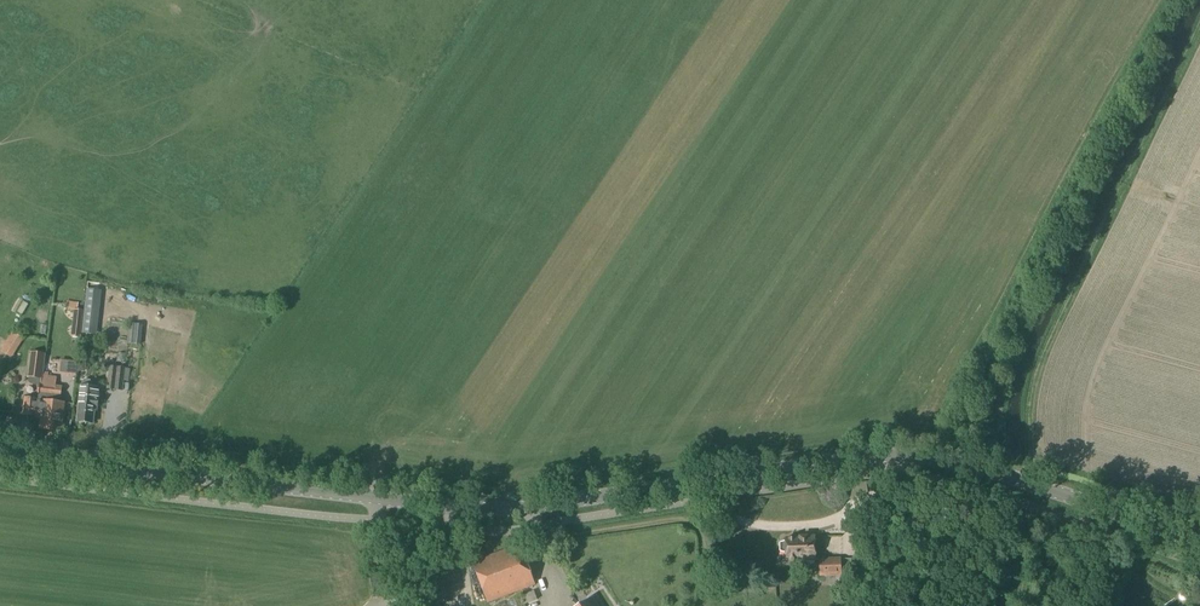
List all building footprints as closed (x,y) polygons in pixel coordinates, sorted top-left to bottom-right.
[(87,291),(82,327),(94,328),(99,292),(87,291)] [(77,311),(78,303),(66,301),(65,309),(77,311)] [(77,311),(73,311),(72,323),(81,324),(82,312),(77,311)] [(133,325),(134,343),(146,343),(145,324),(133,325)] [(31,339),(20,332),(7,352),(18,359),(31,339)] [(133,344),(133,355),(144,355),(144,344),(133,344)] [(60,403),(62,386),(56,385),(57,377),(48,376),(48,373),(43,372),(45,354),(30,352),(27,378),(28,378),(28,381),(28,383),(29,384),(31,385),(38,386),(37,394),(35,395),(34,395),(33,396),(31,397),(31,399),(25,398),(23,415),(35,416),(35,415),(41,416),(39,429),(61,432),(64,403),(60,403)] [(78,364),(77,371),(84,372),(85,364),(78,364)] [(115,390),(118,367),(109,367),(106,389),(115,390)] [(128,382),(130,369),(125,369),(125,368),(118,367),(115,390),(123,391),(124,382),(128,382)] [(91,387),(91,383),(90,381),(84,380),(82,382),(82,386),(81,386),(77,422),(93,423),(95,408),(97,409),(99,388),(91,387)] [(786,561),(815,560),(814,537),(800,537),(800,539),(785,539),(786,541),(779,543),(779,552),(786,554),(786,561)] [(487,603),(535,585),(519,545),(472,563),(487,603)] [(819,575),(841,575),(841,559),(819,560),(819,575)] [(429,596),(437,594),(434,581),(426,583),(429,596)] [(524,605),(537,600),(534,591),(521,596),(524,605)] [(592,597),(578,605),(598,605),(592,597)]
